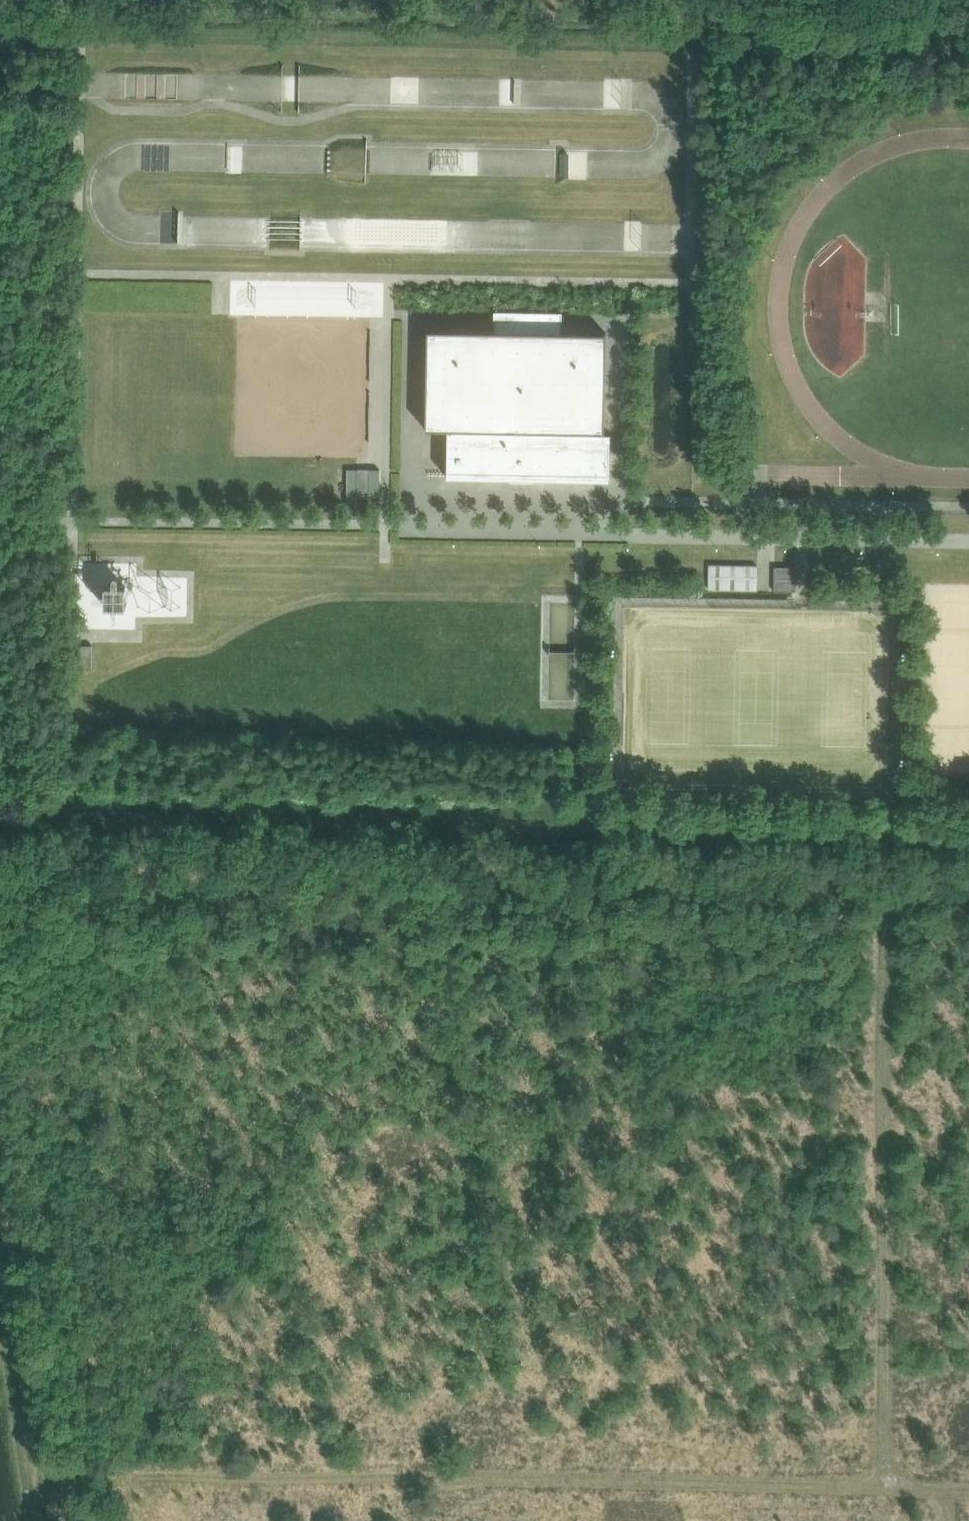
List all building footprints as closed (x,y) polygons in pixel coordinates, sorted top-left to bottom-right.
[(611,432),(606,432),(607,333),(562,332),(563,312),(495,311),(495,331),(428,330),(426,429),(448,429),(448,477),(449,474),(464,474),(464,476),(490,477),(490,475),(511,475),(511,482),(535,482),(535,475),(609,477),(610,480),(611,432)] [(370,494),(370,469),(358,469),(358,493),(370,494)] [(775,566),(775,578),(797,579),(797,567),(775,566)] [(775,590),(793,591),(797,591),(797,579),(775,578),(775,590)] [(103,669),(103,645),(91,645),(91,669),(103,669)]
